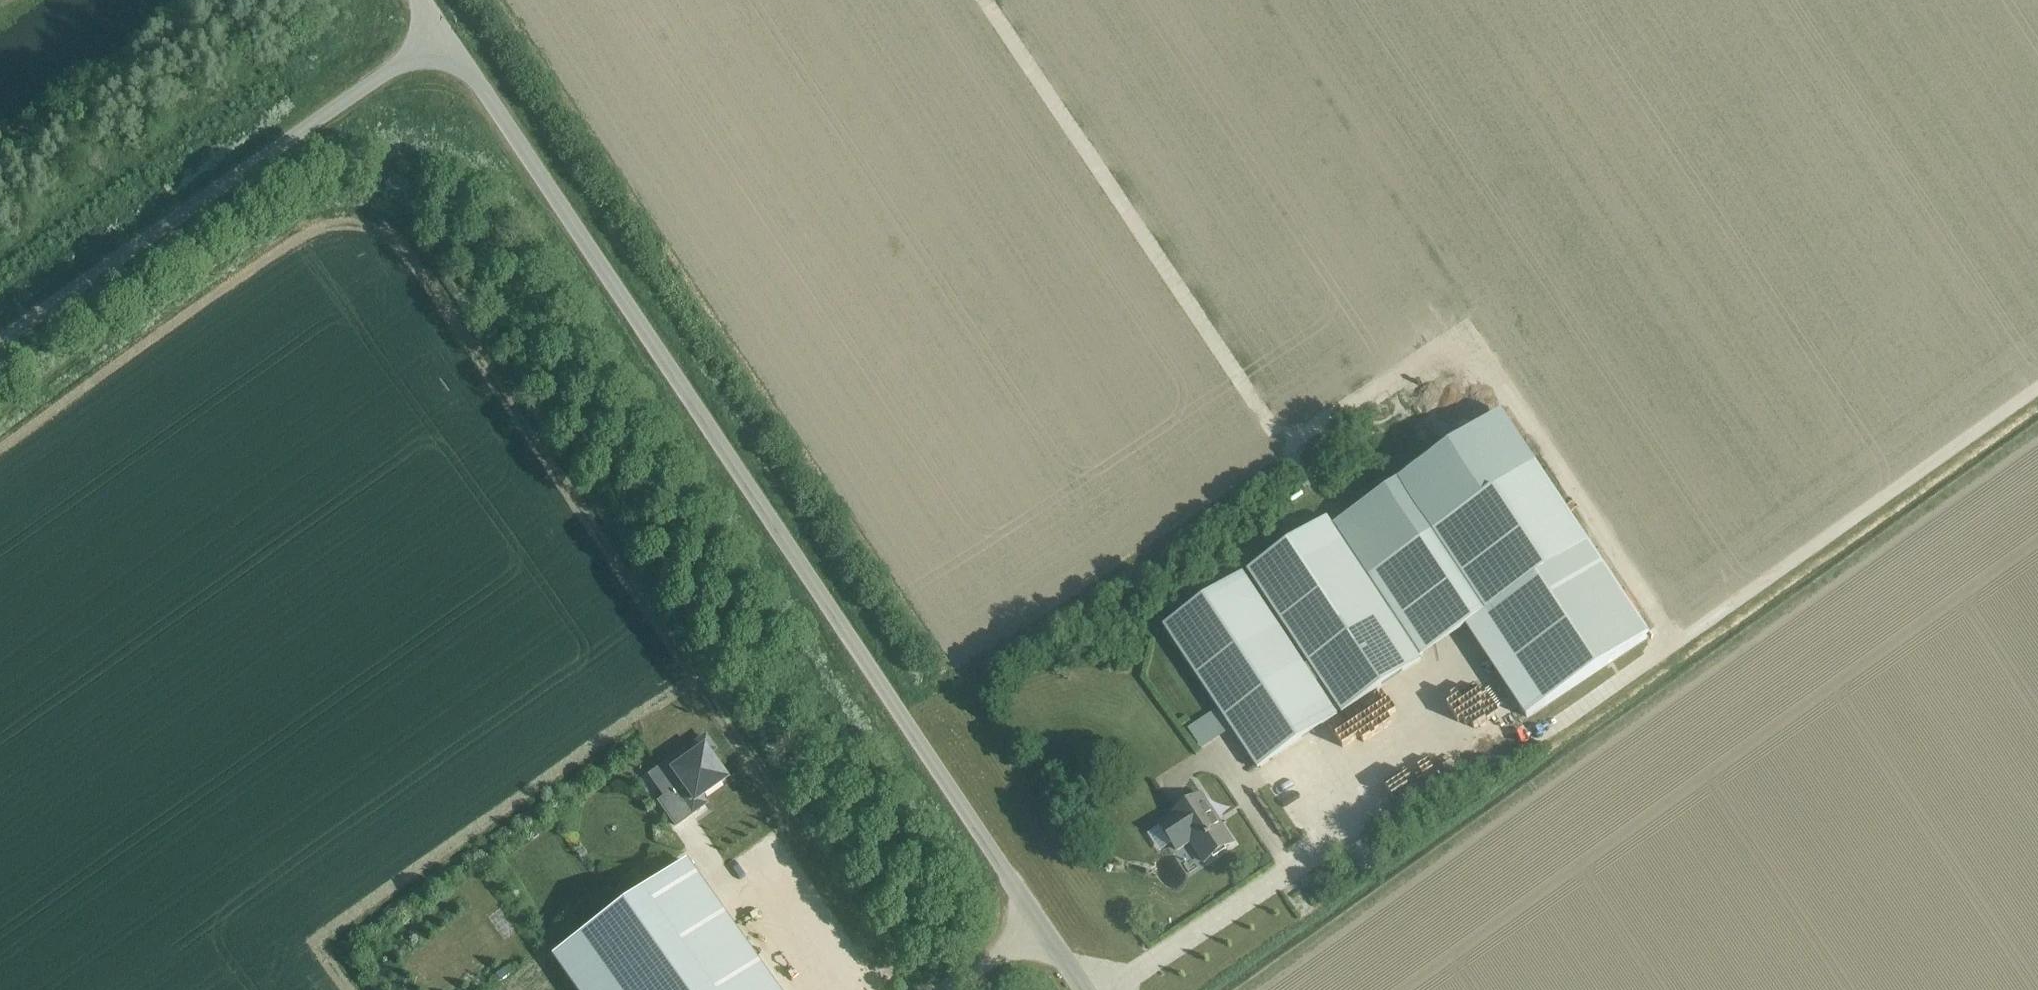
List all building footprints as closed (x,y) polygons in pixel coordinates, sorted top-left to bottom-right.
[(1498,415),(1398,481),(1433,533),(1546,705),(1647,638),(1534,466),(1498,415)] [(1249,574),(1309,665),(1305,668),(1245,577),(1165,630),(1256,767),(1336,714),(1315,683),(1319,680),(1339,711),(1419,658),(1366,578),(1329,521),(1249,574)] [(675,826),(691,814),(704,805),(700,798),(725,780),(707,755),(708,755),(698,742),(660,769),(675,791),(659,803),(675,826)] [(1191,842),(1204,863),(1233,843),(1232,841),(1231,842),(1215,817),(1215,816),(1216,816),(1215,815),(1202,795),(1171,815),(1172,816),(1160,824),(1177,851),(1191,842)] [(1169,857),(1157,869),(1172,884),(1184,872),(1169,857)] [(698,880),(685,861),(554,953),(580,989),(776,989),(698,880)]
